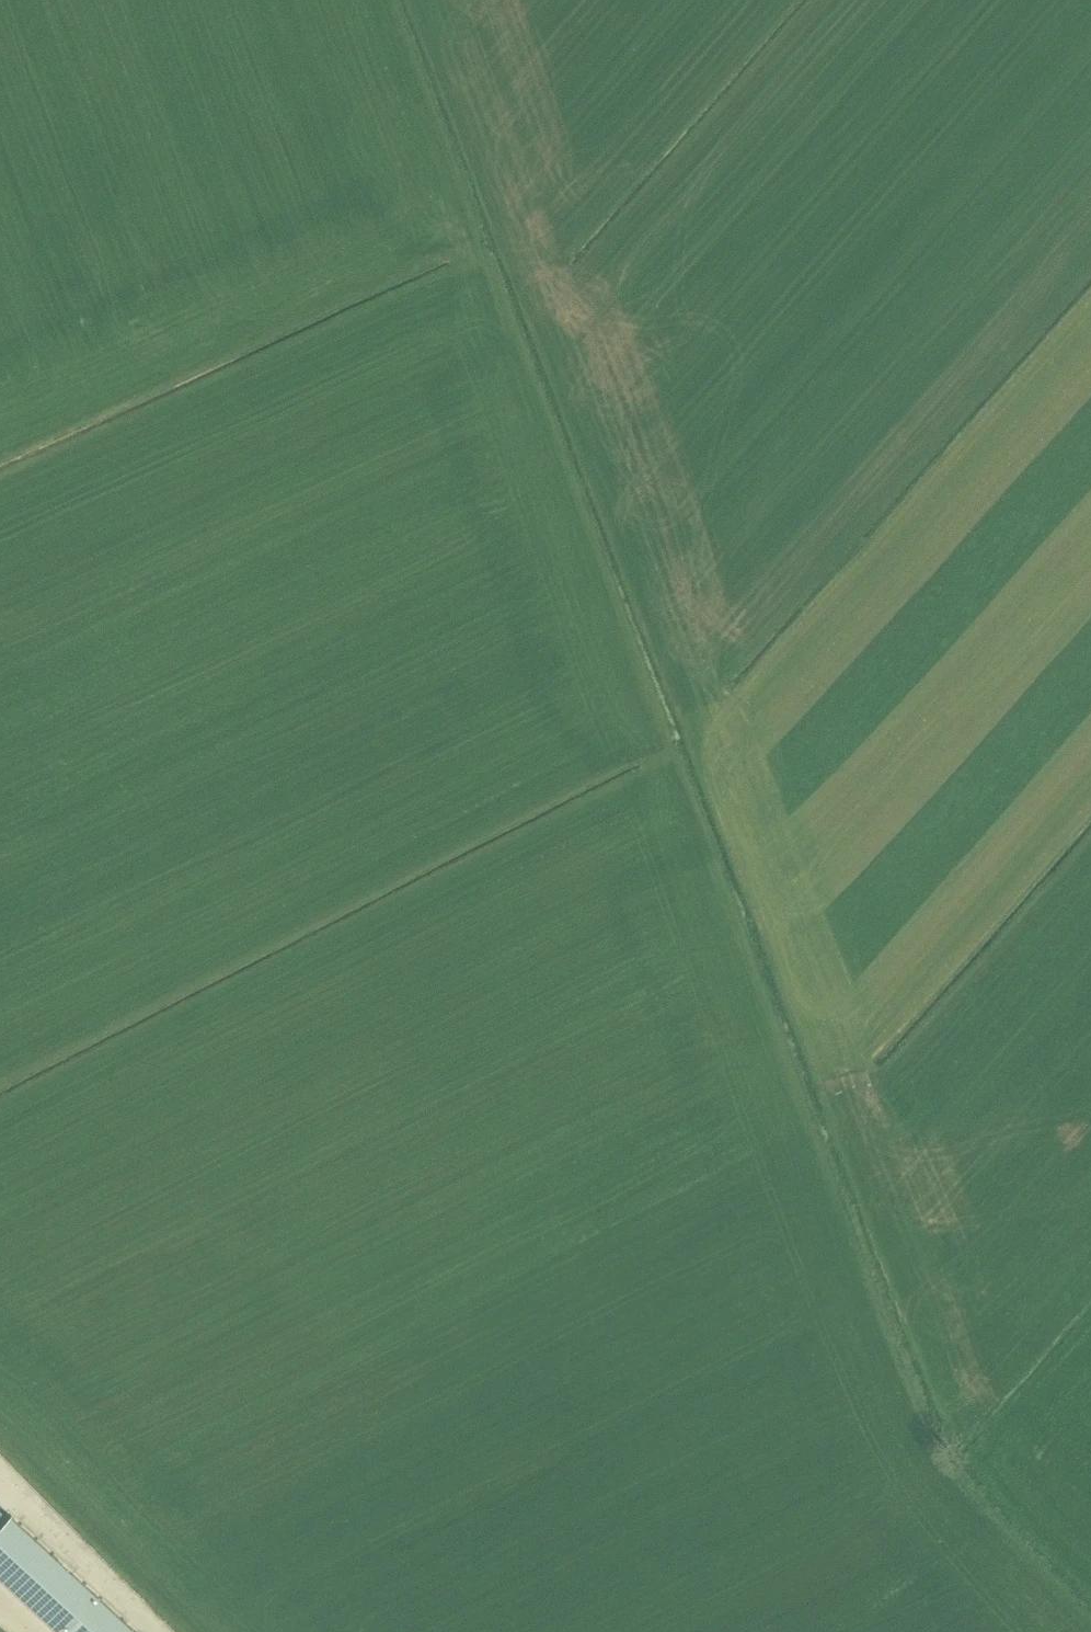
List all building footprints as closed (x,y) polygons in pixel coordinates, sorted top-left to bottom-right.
[(0,1522),(0,1577),(60,1631),(138,1631),(8,1512),(0,1522)]
